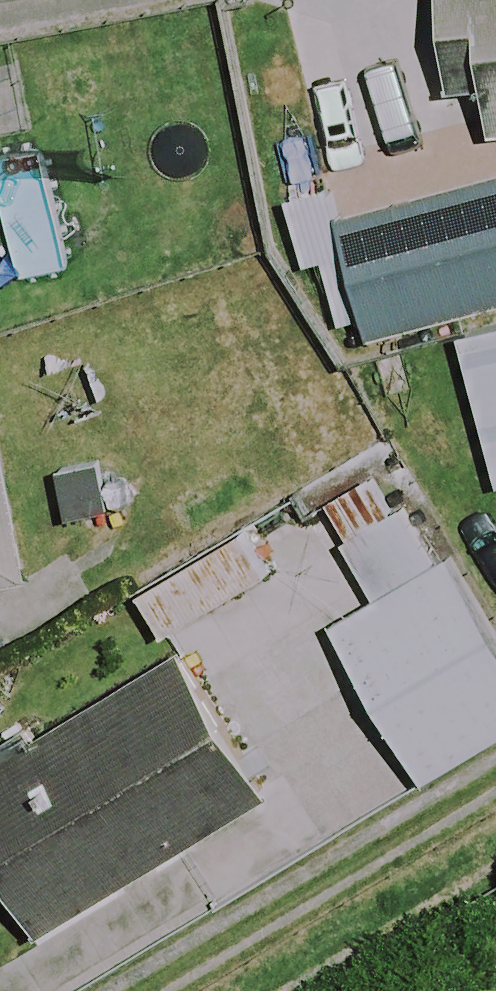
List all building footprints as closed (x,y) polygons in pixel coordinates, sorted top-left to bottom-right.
[(433,109),(480,104),(483,137),(495,136),(495,0),(422,0),(433,109)] [(339,224),(369,341),(495,309),(495,183),(339,224)] [(456,338),(494,490),(495,489),(495,328),(456,338)] [(0,458),(0,590),(25,584),(0,458)] [(393,467),(308,515),(362,612),(330,630),(418,787),(495,743),(495,650),(393,467)] [(240,537),(130,593),(157,645),(266,588),(240,537)] [(173,662),(0,763),(0,882),(33,938),(258,807),(173,662)]
